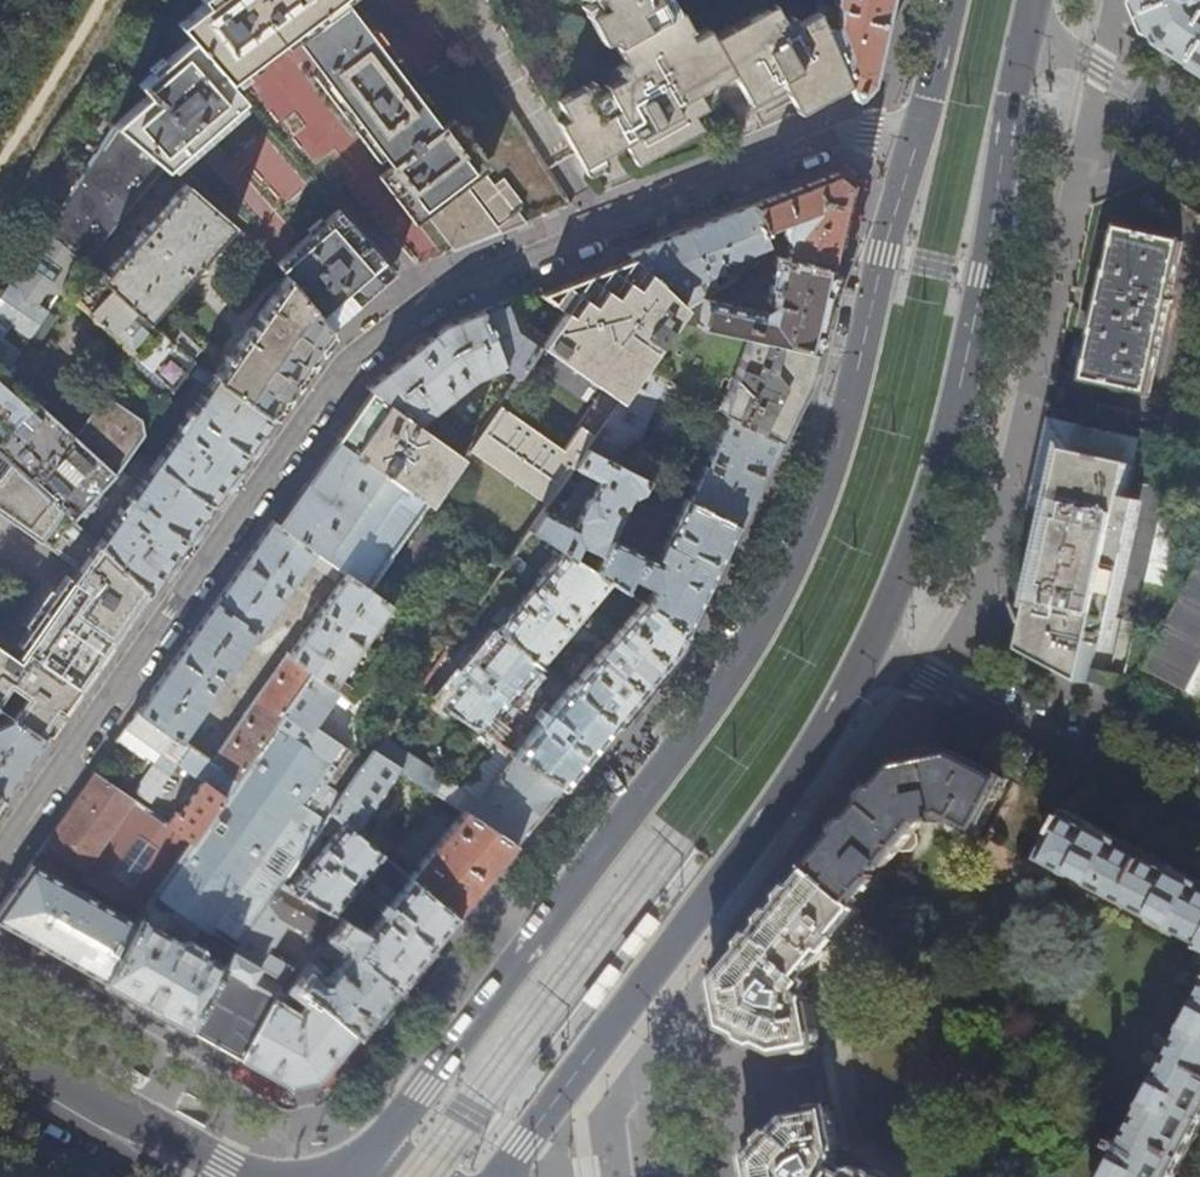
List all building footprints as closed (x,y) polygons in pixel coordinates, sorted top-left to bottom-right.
[(178,24),(191,39),(227,81),(291,33),(320,73),(315,77),(376,160),(381,156),(389,167),(378,174),(409,218),(421,209),(454,250),(472,243),(501,232),(460,181),(484,163),(452,120),(428,138),(421,127),(437,115),(376,32),(369,37),(342,0),(211,0),(178,24)] [(782,20),(780,21),(772,3),(711,36),(707,28),(690,37),(686,31),(690,29),(680,10),(676,12),(669,0),(591,0),(592,1),(582,7),(601,42),(610,38),(624,63),(615,67),(620,76),(597,89),(592,81),(556,100),(565,118),(556,122),(574,154),(581,166),(624,142),(636,164),(702,128),(694,115),(707,108),(698,91),(731,72),(745,98),(779,79),(798,113),(849,85),(816,12),(794,24),(790,15),(782,20)] [(890,0),(835,0),(834,3),(839,10),(829,15),(825,6),(818,9),(856,99),(860,98),(866,91),(872,84),(887,16),(890,0)] [(1163,47),(1179,57),(1199,71),(1199,0),(1144,0),(1163,47)] [(243,100),(227,81),(191,39),(137,85),(146,96),(115,123),(116,123),(164,167),(243,100)] [(166,168),(164,167),(116,123),(47,230),(48,230),(84,263),(166,168)] [(791,190),(751,205),(772,256),(775,257),(781,258),(770,229),(786,223),(783,236),(785,240),(789,245),(786,259),(831,269),(840,227),(850,183),(836,172),(791,190)] [(186,186),(100,279),(148,322),(233,228),(186,186)] [(772,256),(751,205),(686,230),(627,254),(632,258),(685,308),(704,297),(717,289),(711,273),(728,267),(725,260),(741,254),(744,261),(738,262),(740,269),(727,274),(729,282),(750,269),(772,256)] [(273,264),(275,266),(288,281),(329,329),(357,305),(393,276),(335,209),(273,264)] [(1089,372),(1151,386),(1185,235),(1122,221),(1121,228),(1120,228),(1119,234),(1117,239),(1118,240),(1112,265),(1111,264),(1097,328),(1098,328),(1093,353),(1092,353),(1090,365),(1089,372)] [(84,263),(48,230),(0,300),(0,453),(72,520),(88,502),(118,470),(143,436),(141,421),(105,395),(92,412),(97,417),(80,441),(6,373),(27,342),(34,346),(57,314),(59,316),(72,298),(139,360),(138,377),(158,396),(159,395),(175,393),(193,364),(170,343),(148,322),(100,279),(84,263)] [(262,275),(275,266),(273,264),(250,243),(241,253),(262,275)] [(786,259),(781,258),(775,257),(766,298),(770,305),(763,310),(704,297),(685,308),(676,321),(813,350),(823,306),(831,269),(786,259)] [(676,321),(685,308),(632,258),(587,276),(541,294),(563,312),(541,345),(539,347),(602,390),(578,425),(580,427),(562,451),(498,406),(486,422),(467,450),(547,506),(572,469),(585,451),(640,373),(676,321)] [(756,278),(750,269),(729,282),(724,285),(730,294),(756,278)] [(331,332),(329,329),(288,281),(258,319),(255,317),(246,329),(248,331),(212,379),(270,419),(302,374),(331,332)] [(516,379),(539,347),(541,345),(518,331),(509,300),(486,309),(445,325),(408,355),(367,387),(372,390),(418,425),(473,380),(502,369),(516,379)] [(806,383),(813,350),(676,321),(640,373),(663,384),(717,410),(778,439),(797,401),(806,383)] [(179,333),(170,343),(193,364),(201,353),(179,333)] [(255,441),(270,419),(212,379),(197,368),(192,375),(207,386),(190,410),(187,409),(185,412),(183,412),(173,426),(176,429),(154,460),(179,479),(178,481),(210,504),(223,485),(255,441)] [(624,470),(663,384),(640,373),(585,451),(624,470)] [(418,425),(372,390),(371,391),(356,412),(336,441),(426,507),(461,457),(455,452),(418,425)] [(756,484),(778,439),(717,410),(712,422),(722,427),(718,435),(706,429),(698,446),(710,452),(690,494),(677,487),(683,473),(659,461),(648,482),(653,484),(677,496),(683,499),(737,525),(756,484)] [(1089,684),(1099,640),(1114,643),(1120,617),(1139,621),(1168,488),(1134,480),(1144,436),(1049,415),(1040,455),(1028,510),(1048,515),(1039,556),(1028,606),(1038,609),(1028,650),(1089,684)] [(461,457),(467,450),(486,422),(480,418),(455,452),(461,457)] [(426,507),(336,441),(304,486),(277,525),(316,552),(347,575),(369,590),(426,507)] [(624,470),(585,451),(572,469),(597,481),(589,499),(584,500),(571,525),(543,511),(530,530),(542,538),(563,551),(572,557),(580,544),(602,555),(594,571),(610,581),(622,589),(628,576),(652,587),(644,603),(686,630),(708,583),(737,525),(683,499),(654,557),(611,537),(631,497),(642,493),(648,481),(624,470)] [(0,453),(0,538),(60,580),(54,588),(49,585),(38,601),(16,632),(4,651),(8,654),(2,663),(0,662),(0,708),(13,716),(41,736),(76,685),(80,688),(103,656),(149,591),(96,543),(78,526),(72,520),(0,453)] [(179,548),(210,504),(178,481),(179,479),(154,460),(130,495),(126,493),(115,508),(115,510),(115,512),(116,514),(96,543),(149,591),(179,548)] [(672,506),(677,496),(653,484),(648,495),(672,506)] [(1172,609),(1196,495),(1168,488),(1139,621),(1163,626),(1172,609)] [(88,502),(72,520),(78,526),(94,508),(88,502)] [(316,552),(277,525),(272,520),(208,611),(139,710),(181,740),(256,634),(258,635),(316,552)] [(515,575),(542,538),(530,530),(505,565),(505,564),(505,565),(503,567),(515,575)] [(594,571),(572,557),(563,551),(497,629),(540,663),(610,581),(594,571)] [(1157,664),(1199,683),(1199,569),(1157,664)] [(391,606),(369,590),(347,575),(290,655),(288,653),(212,761),(236,778),(309,674),(332,689),(391,606)] [(16,632),(38,601),(31,596),(9,627),(16,632)] [(675,652),(686,630),(644,603),(641,601),(569,685),(616,722),(633,702),(675,652)] [(483,733),(540,663),(497,629),(437,702),(483,733)] [(417,689),(429,697),(455,659),(443,651),(417,689)] [(337,693),(332,689),(309,674),(236,778),(191,840),(155,891),(140,916),(137,923),(103,981),(144,1004),(190,1030),(238,941),(280,882),(287,873),(327,816),(331,810),(363,764),(341,749),(331,763),(287,733),(290,729),(295,732),(293,735),(313,748),(320,737),(311,731),(337,693)] [(45,738),(80,688),(76,685),(41,736),(45,738)] [(615,724),(616,722),(569,685),(514,753),(564,785),(591,753),(615,724)] [(181,740),(139,710),(138,712),(137,711),(131,719),(126,727),(163,753),(136,791),(151,802),(178,763),(190,746),(181,740)] [(2,799),(22,771),(45,738),(41,736),(13,716),(0,722),(0,797),(2,799)] [(373,750),(400,768),(463,810),(515,845),(537,817),(564,785),(514,753),(497,741),(460,786),(384,735),(373,750)] [(212,761),(190,746),(178,763),(204,781),(180,814),(174,810),(165,823),(191,840),(236,778),(212,761)] [(373,750),(363,764),(331,810),(355,830),(400,768),(373,750)] [(981,834),(1010,779),(984,765),(959,751),(899,764),(856,815),(811,868),(857,906),(875,885),(879,880),(880,880),(892,865),(891,864),(904,850),(906,852),(916,851),(922,844),(921,835),(918,832),(925,823),(937,821),(938,824),(942,823),(941,820),(948,818),(981,834)] [(191,840),(165,823),(93,773),(68,809),(37,854),(140,916),(155,891),(191,840)] [(355,830),(331,810),(327,816),(336,824),(341,824),(296,879),(287,873),(280,882),(364,931),(368,933),(355,953),(396,987),(430,947),(456,916),(409,876),(398,891),(385,880),(378,880),(369,890),(358,881),(378,857),(398,875),(402,870),(355,830)] [(483,882),(515,845),(463,810),(408,876),(409,876),(456,916),(483,882)] [(1169,861),(1071,811),(1044,860),(1076,878),(1075,880),(1094,889),(1095,888),(1157,920),(1155,922),(1174,932),(1176,930),(1199,942),(1199,877),(1169,861)] [(137,923),(31,863),(12,890),(0,908),(0,923),(44,948),(103,981),(137,923)] [(862,910),(857,906),(811,868),(739,954),(717,980),(726,1028),(780,1055),(822,1048),(816,1006),(809,1006),(809,999),(803,994),(817,977),(811,971),(833,945),(834,945),(843,934),(843,932),(862,910)] [(303,1084),(317,1081),(334,1061),(371,1017),(396,987),(355,953),(368,933),(364,931),(280,882),(238,941),(190,1030),(209,1041),(268,1075),(290,1087),(303,1084)] [(649,912),(622,948),(635,957),(662,922),(649,912)] [(610,963),(583,999),(598,1010),(624,973),(610,963)] [(1198,1137),(1199,1133),(1199,1008),(1198,1007),(1188,1026),(1191,1027),(1160,1084),(1158,1083),(1147,1101),(1150,1103),(1129,1143),(1122,1140),(1118,1148),(1125,1151),(1120,1160),(1117,1158),(1107,1176),(1108,1176),(1177,1176),(1198,1137)] [(877,1168),(873,1175),(861,1169),(854,1170),(853,1173),(836,1163),(839,1158),(837,1149),(841,1148),(833,1106),(791,1114),(749,1158),(753,1176),(893,1176),(877,1168)]
